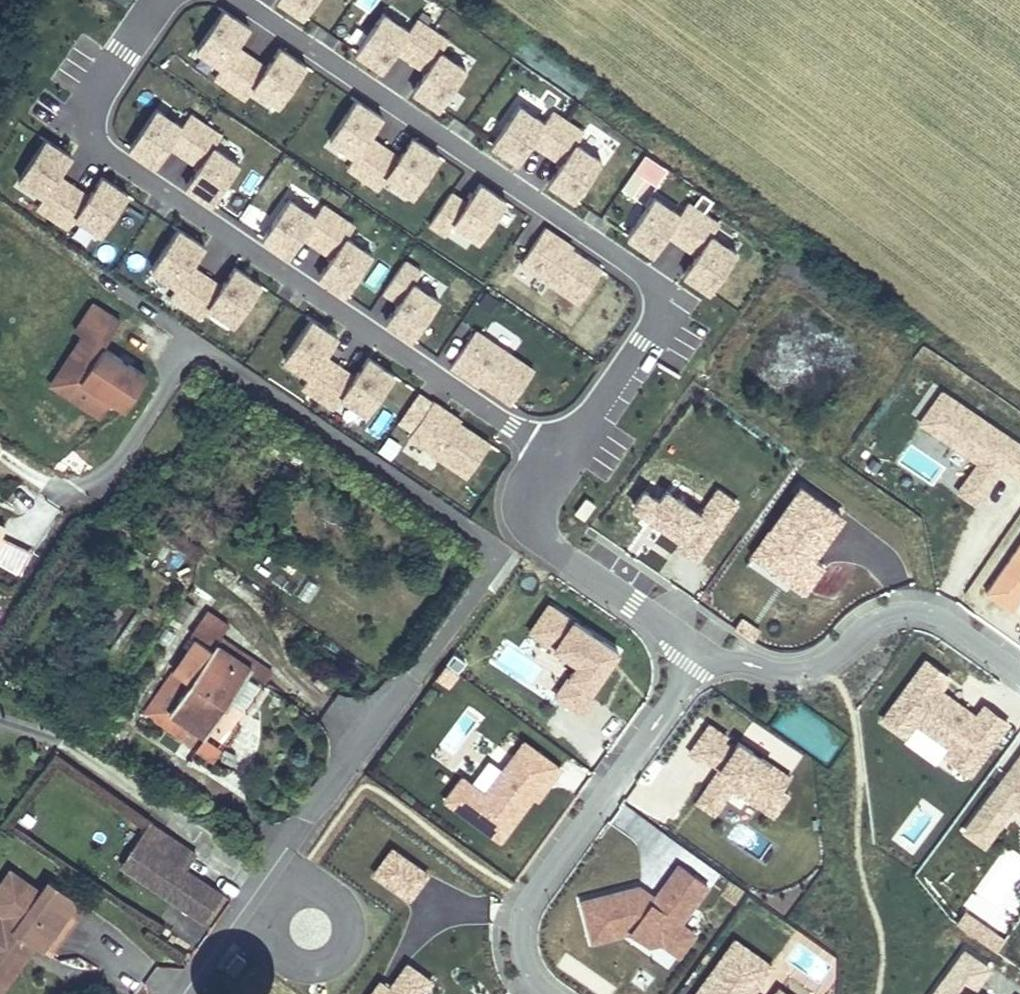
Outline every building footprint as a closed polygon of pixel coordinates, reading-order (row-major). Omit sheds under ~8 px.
[(306,19),(319,0),(276,0),(306,19)] [(409,26),(384,8),(353,50),(379,69),(390,52),(409,26)] [(249,32),(216,10),(188,51),(222,74),(238,50),(249,32)] [(447,37),(416,16),(409,26),(390,52),(421,74),(438,49),(447,37)] [(307,71),(274,49),(263,67),(247,91),(279,112),(307,71)] [(468,68),(438,49),(421,74),(408,90),(437,109),(468,68)] [(263,67),(238,50),(222,74),(214,86),(239,102),(247,91),(263,67)] [(383,117),(350,95),(322,137),(356,159),(371,136),(383,117)] [(544,118),(520,100),(488,142),(514,161),(526,144),(544,118)] [(184,121),(159,103),(128,146),(154,165),(165,148),(184,121)] [(582,129),(551,108),(544,118),(526,144),(557,166),(574,141),(582,129)] [(222,133),(191,111),(184,121),(165,148),(196,169),(213,144),(222,133)] [(441,156),(408,134),(397,152),(380,176),(413,198),(441,156)] [(72,157),(39,135),(11,177),(45,199),(61,176),(72,157)] [(397,152),(371,136),(356,159),(348,171),(373,188),(380,176),(397,152)] [(603,160),(574,141),(557,166),(543,182),(573,201),(603,160)] [(243,163),(213,144),(196,169),(183,186),(212,205),(243,163)] [(130,196),(97,174),(86,192),(70,217),(102,238),(130,196)] [(86,192),(61,176),(45,199),(37,211),(62,228),(70,217),(86,192)] [(505,200),(477,181),(465,199),(448,224),(476,243),(505,200)] [(465,199),(452,191),(427,225),(441,234),(448,224),(465,199)] [(315,212),(291,194),(259,237),(286,256),(297,239),(315,212)] [(679,212),(650,194),(623,235),(652,254),(663,236),(679,212)] [(717,222),(685,201),(679,212),(663,236),(693,257),(709,234),(717,222)] [(353,224),(322,202),(315,212),(297,239),(328,260),(345,236),(353,224)] [(506,202),(493,220),(510,233),(524,214),(506,202)] [(204,250),(171,228),(143,269),(177,292),(192,268),(204,250)] [(519,265),(578,303),(601,266),(542,229),(519,265)] [(738,251),(709,234),(693,257),(679,275),(708,294),(738,251)] [(374,254),(345,236),(328,260),(315,277),(344,296),(374,254)] [(419,270),(399,255),(375,288),(396,303),(413,280),(419,270)] [(262,289),(229,267),(218,285),(201,309),(234,331),(262,289)] [(218,285),(192,268),(177,292),(169,304),(194,321),(201,309),(218,285)] [(440,299),(413,280),(396,303),(383,321),(410,340),(440,299)] [(50,384),(70,397),(81,379),(111,399),(125,408),(146,376),(103,347),(121,321),(93,303),(75,330),(82,335),(50,384)] [(337,336),(304,314),(276,356),(310,378),(325,355),(337,336)] [(533,368),(473,329),(449,366),(510,405),(533,368)] [(395,375),(362,353),(351,371),(335,396),(367,417),(395,375)] [(351,371),(325,355),(310,378),(302,390),(327,407),(335,396),(351,371)] [(111,399),(81,379),(70,397),(100,417),(111,399)] [(940,386),(917,421),(977,461),(954,496),(974,509),(1002,468),(1019,480),(1019,440),(940,386)] [(491,444),(431,404),(408,440),(467,479),(491,444)] [(295,471),(285,464),(277,477),(287,484),(295,471)] [(738,503),(716,489),(701,511),(663,486),(656,497),(640,486),(628,505),(679,539),(673,549),(697,565),(738,503)] [(766,526),(742,566),(799,600),(822,562),(811,556),(837,512),(797,488),(772,529),(766,526)] [(0,564),(0,567),(21,577),(32,553),(10,542),(0,564)] [(986,591),(1013,605),(1019,598),(1019,544),(986,591)] [(551,697),(583,719),(596,699),(591,692),(617,653),(547,605),(528,633),(573,664),(551,697)] [(192,633),(198,637),(266,684),(274,672),(221,636),(229,624),(208,609),(192,633)] [(198,637),(144,715),(212,762),(266,684),(198,637)] [(951,677),(922,656),(878,719),(970,780),(1011,723),(980,703),(974,712),(944,688),(951,677)] [(800,774),(705,716),(681,756),(712,774),(696,801),(716,813),(730,790),(774,816),(800,774)] [(555,770),(519,743),(483,793),(455,773),(437,797),(501,844),(555,770)] [(985,850),(1014,810),(1019,815),(1019,749),(960,831),(985,850)] [(141,859),(132,872),(204,921),(222,894),(184,869),(177,864),(188,848),(149,822),(129,851),(141,859)] [(389,845),(370,875),(409,900),(429,871),(389,845)] [(188,848),(177,864),(184,869),(195,853),(188,848)] [(120,864),(132,872),(141,859),(129,851),(120,864)] [(656,893),(639,881),(575,898),(588,945),(622,941),(669,972),(710,916),(698,906),(713,888),(679,866),(656,893)] [(40,949),(76,898),(49,879),(40,891),(10,870),(0,884),(0,980),(7,970),(13,974),(27,955),(21,951),(28,940),(34,945),(40,949)] [(76,898),(40,949),(49,956),(86,905),(76,898)] [(962,928),(996,949),(1004,937),(970,916),(962,928)] [(769,965),(731,937),(691,993),(749,993),(769,965)] [(34,945),(28,940),(21,951),(27,955),(34,945)] [(987,968),(959,949),(928,993),(970,993),(987,968)] [(247,959),(237,951),(225,967),(235,975),(247,959)] [(403,960),(391,977),(382,971),(366,993),(426,993),(434,982),(403,960)] [(13,974),(7,970),(0,980),(0,993),(13,974)]
